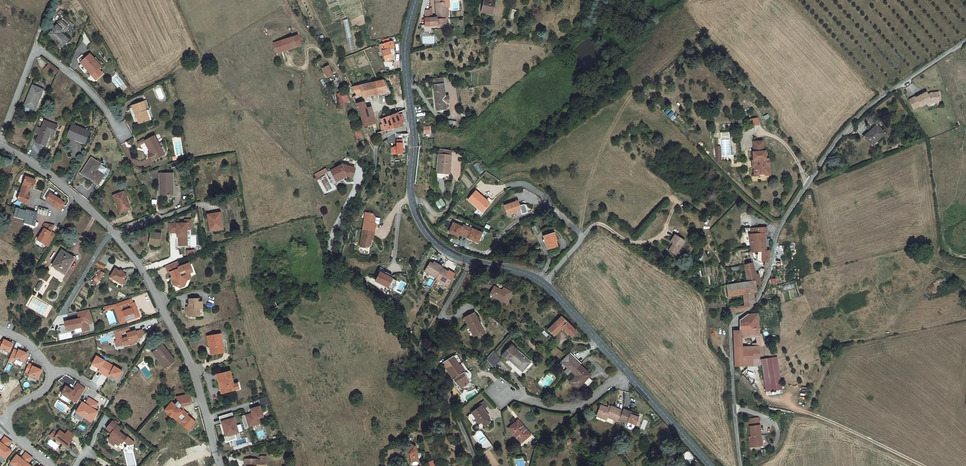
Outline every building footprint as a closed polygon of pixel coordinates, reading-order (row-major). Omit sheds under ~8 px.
[(481,13),(494,15),(497,0),(484,0),(481,13)] [(442,11),(434,11),(436,32),(429,32),(428,30),(430,30),(429,26),(429,24),(425,24),(425,30),(424,30),(425,40),(429,39),(436,39),(445,38),(444,33),(447,33),(447,22),(445,22),(445,16),(442,17),(442,13),(442,11)] [(490,19),(490,15),(480,13),(478,26),(487,27),(488,18),(490,19)] [(52,31),(62,19),(59,17),(52,25),(49,28),(52,31)] [(62,19),(52,31),(47,37),(61,49),(69,40),(61,33),(63,30),(66,31),(70,26),(62,19)] [(298,36),(274,43),(277,53),(301,45),(298,36)] [(393,42),(380,45),(384,62),(393,59),(391,50),(395,49),(393,42)] [(81,62),(93,75),(101,69),(94,61),(95,59),(91,54),(81,62)] [(102,68),(95,59),(94,61),(101,69),(102,68)] [(395,68),(393,61),(384,63),(386,71),(395,68)] [(43,69),(51,76),(56,70),(48,63),(43,69)] [(329,67),(322,70),(327,78),(333,75),(329,67)] [(42,86),(48,90),(50,86),(54,89),(55,87),(46,80),(42,86)] [(384,80),(376,82),(354,88),(357,96),(361,95),(363,100),(388,92),(384,80)] [(32,85),(24,104),(34,109),(36,106),(43,90),(32,85)] [(346,90),(336,94),(340,105),(350,102),(346,90)] [(437,97),(437,91),(429,92),(432,123),(442,122),(441,116),(445,115),(445,109),(440,109),(440,97),(437,97)] [(917,96),(910,100),(915,109),(933,99),(935,102),(938,102),(938,93),(933,93),(928,95),(927,92),(917,98),(917,96)] [(150,120),(144,101),(133,105),(136,114),(137,113),(140,123),(150,120)] [(359,104),(367,128),(373,125),(376,124),(371,108),(368,108),(367,103),(365,102),(359,104)] [(386,133),(405,124),(400,112),(381,120),(386,133)] [(57,126),(46,121),(43,128),(37,125),(34,133),(40,135),(37,143),(45,146),(50,134),(51,131),(55,132),(57,126)] [(72,125),(68,136),(85,142),(89,132),(72,125)] [(866,137),(873,145),(878,140),(885,133),(878,126),(866,137)] [(161,149),(155,137),(146,141),(147,142),(151,153),(150,153),(153,161),(162,157),(159,150),(161,149)] [(763,143),(754,143),(754,154),(753,154),(753,158),(753,162),(757,162),(757,169),(754,169),(754,177),(766,177),(766,169),(769,169),(769,161),(766,161),(766,157),(765,157),(765,153),(764,153),(763,143)] [(100,165),(92,159),(82,173),(97,185),(104,176),(102,174),(104,170),(99,167),(100,165)] [(435,160),(433,184),(445,185),(447,162),(435,160)] [(343,166),(332,171),(336,178),(341,176),(342,177),(346,176),(348,176),(352,177),(354,170),(343,166)] [(174,197),(174,173),(159,174),(159,197),(174,197)] [(37,180),(27,176),(18,200),(28,203),(31,196),(28,195),(31,187),(34,188),(37,180)] [(62,199),(51,192),(47,199),(56,204),(58,206),(57,207),(61,209),(65,202),(62,200),(62,199)] [(124,193),(113,196),(120,214),(130,210),(124,193)] [(463,211),(477,224),(485,216),(481,212),(470,203),(463,211)] [(49,209),(39,207),(38,212),(37,213),(47,216),(49,209)] [(25,222),(33,225),(34,225),(35,225),(35,224),(36,223),(37,213),(38,212),(27,209),(26,211),(25,210),(17,208),(15,215),(26,219),(25,222)] [(513,212),(499,217),(502,226),(516,222),(513,212)] [(222,229),(220,213),(208,215),(210,231),(222,229)] [(365,218),(361,241),(363,241),(362,247),(367,248),(371,245),(372,240),(373,240),(376,223),(374,223),(375,217),(373,214),(368,213),(367,218),(365,218)] [(48,223),(44,228),(51,232),(52,231),(54,228),(53,224),(48,223)] [(465,227),(455,223),(451,233),(461,237),(462,235),(466,237),(470,228),(466,225),(465,227)] [(51,232),(44,228),(38,239),(49,246),(56,235),(51,232)] [(484,234),(470,228),(466,237),(471,239),(480,243),(484,234)] [(753,253),(762,253),(768,253),(770,247),(771,245),(772,239),(769,239),(768,229),(756,229),(756,233),(753,233),(753,235),(751,236),(753,253)] [(181,235),(165,235),(165,244),(173,244),(175,244),(175,248),(175,253),(183,253),(183,241),(188,241),(188,231),(181,231),(181,235)] [(158,245),(159,234),(151,233),(151,244),(158,245)] [(548,243),(538,247),(542,260),(552,257),(548,243)] [(672,265),(680,253),(669,246),(665,252),(668,254),(664,261),(672,265)] [(74,258),(62,250),(53,266),(65,273),(74,258)] [(742,253),(744,268),(746,284),(757,283),(759,283),(758,277),(758,275),(754,276),(751,253),(742,253)] [(105,265),(97,260),(94,263),(102,268),(105,265)] [(433,263),(431,262),(426,270),(437,277),(436,278),(448,285),(453,276),(450,275),(448,273),(449,271),(443,267),(443,266),(437,263),(436,265),(433,263)] [(125,275),(114,269),(109,277),(120,283),(125,275)] [(91,283),(96,286),(104,273),(100,270),(91,283)] [(174,294),(175,299),(181,297),(184,291),(182,286),(187,285),(186,280),(187,279),(186,274),(176,277),(174,278),(171,273),(163,276),(165,283),(167,283),(169,290),(167,290),(169,296),(174,294)] [(380,273),(376,282),(392,289),(396,281),(380,273)] [(757,283),(746,284),(735,285),(736,292),(744,291),(745,303),(745,307),(753,300),(752,293),(758,292),(757,283)] [(507,303),(512,292),(504,288),(502,291),(495,287),(491,295),(507,303)] [(203,309),(202,301),(198,301),(198,298),(188,299),(189,307),(187,307),(187,313),(191,313),(191,316),(201,315),(200,309),(203,309)] [(134,300),(116,305),(117,308),(119,315),(122,314),(123,319),(127,318),(128,322),(141,318),(139,313),(138,313),(137,311),(139,310),(137,304),(135,305),(134,300)] [(67,330),(82,328),(83,332),(90,331),(89,325),(95,324),(91,310),(79,312),(80,319),(65,322),(67,330)] [(475,337),(484,332),(474,314),(465,319),(475,337)] [(762,316),(752,316),(753,323),(743,323),(743,332),(743,339),(761,340),(761,346),(761,348),(768,348),(765,330),(761,329),(762,316)] [(549,330),(555,336),(563,329),(570,336),(576,331),(563,317),(549,330)] [(126,333),(124,330),(115,333),(118,343),(119,342),(121,348),(125,347),(125,348),(131,346),(131,347),(136,345),(135,343),(138,342),(140,342),(139,340),(143,339),(142,337),(145,337),(143,331),(142,332),(142,331),(136,333),(135,334),(132,335),(130,335),(131,336),(129,337),(129,339),(123,340),(122,335),(126,333)] [(9,352),(12,343),(8,341),(4,339),(2,343),(0,348),(9,352)] [(154,351),(165,367),(175,360),(164,343),(154,351)] [(216,343),(202,346),(206,366),(217,364),(216,359),(219,359),(216,343)] [(534,363),(512,345),(504,354),(520,369),(522,367),(527,372),(534,363)] [(564,354),(555,346),(549,352),(557,360),(564,354)] [(754,367),(754,348),(743,348),(743,367),(754,367)] [(24,362),(28,353),(23,351),(19,350),(19,351),(14,349),(9,359),(14,361),(16,358),(24,362)] [(495,368),(502,361),(493,352),(488,360),(495,368)] [(575,372),(577,371),(575,368),(579,364),(580,363),(571,353),(563,360),(570,367),(566,370),(569,373),(573,370),(575,372)] [(123,371),(98,356),(93,364),(100,368),(98,372),(108,378),(110,374),(118,379),(123,371)] [(464,371),(454,357),(442,364),(457,386),(458,385),(460,388),(468,382),(467,380),(468,380),(468,378),(469,377),(468,375),(467,373),(466,371),(464,371)] [(773,360),(763,361),(766,394),(776,393),(773,360)] [(38,379),(42,370),(37,368),(33,366),(34,365),(29,363),(25,372),(30,373),(29,375),(38,379)] [(577,371),(578,372),(580,370),(589,378),(591,376),(581,366),(577,371)] [(575,378),(586,389),(593,383),(589,378),(580,370),(578,372),(577,371),(575,372),(578,375),(575,378)] [(581,387),(585,390),(586,389),(575,378),(571,382),(578,389),(581,387)] [(220,395),(222,403),(232,401),(237,400),(235,392),(230,394),(227,381),(214,385),(217,395),(220,395)] [(62,394),(76,403),(86,388),(78,384),(74,391),(67,386),(62,394)] [(86,404),(83,402),(77,413),(92,422),(99,412),(96,410),(99,404),(90,398),(86,404)] [(182,423),(189,428),(195,420),(188,414),(188,413),(183,409),(182,410),(172,401),(165,409),(169,412),(168,413),(172,416),(172,415),(176,418),(180,421),(182,423)] [(483,410),(480,407),(472,415),(477,421),(476,423),(480,427),(483,424),(486,428),(491,423),(490,422),(489,422),(491,420),(489,418),(483,412),(484,411),(483,410)] [(636,423),(639,413),(632,411),(632,413),(630,412),(630,411),(623,409),(622,411),(613,408),(610,408),(609,410),(601,408),(598,419),(608,422),(609,420),(619,423),(620,420),(627,422),(627,421),(628,421),(635,423),(636,423)] [(248,422),(241,424),(242,430),(244,435),(256,432),(255,427),(259,425),(256,414),(246,417),(248,422)] [(751,439),(753,448),(758,447),(757,445),(762,444),(758,418),(749,420),(751,439)] [(510,427),(521,441),(524,444),(533,437),(519,420),(510,427)] [(228,421),(215,425),(217,432),(219,432),(220,437),(219,438),(222,446),(221,446),(222,450),(232,447),(230,442),(234,441),(228,421)] [(112,435),(109,438),(110,442),(114,446),(116,444),(119,446),(122,443),(124,443),(125,441),(127,438),(119,432),(122,429),(113,422),(107,429),(112,433),(112,434),(112,435)] [(68,430),(65,435),(60,431),(57,433),(54,431),(50,436),(54,439),(54,438),(66,447),(70,442),(69,441),(74,435),(68,430)] [(5,437),(0,442),(0,455),(5,459),(12,451),(7,448),(11,442),(10,441),(6,438),(5,437)] [(125,441),(130,445),(133,445),(135,443),(128,437),(127,438),(125,441)] [(410,443),(405,447),(404,448),(410,455),(411,465),(413,465),(418,465),(419,464),(418,447),(412,441),(410,443)] [(697,458),(688,448),(680,455),(689,465),(697,458)] [(26,454),(22,460),(17,456),(11,464),(14,465),(30,465),(29,465),(33,459),(31,458),(28,455),(26,454)]
